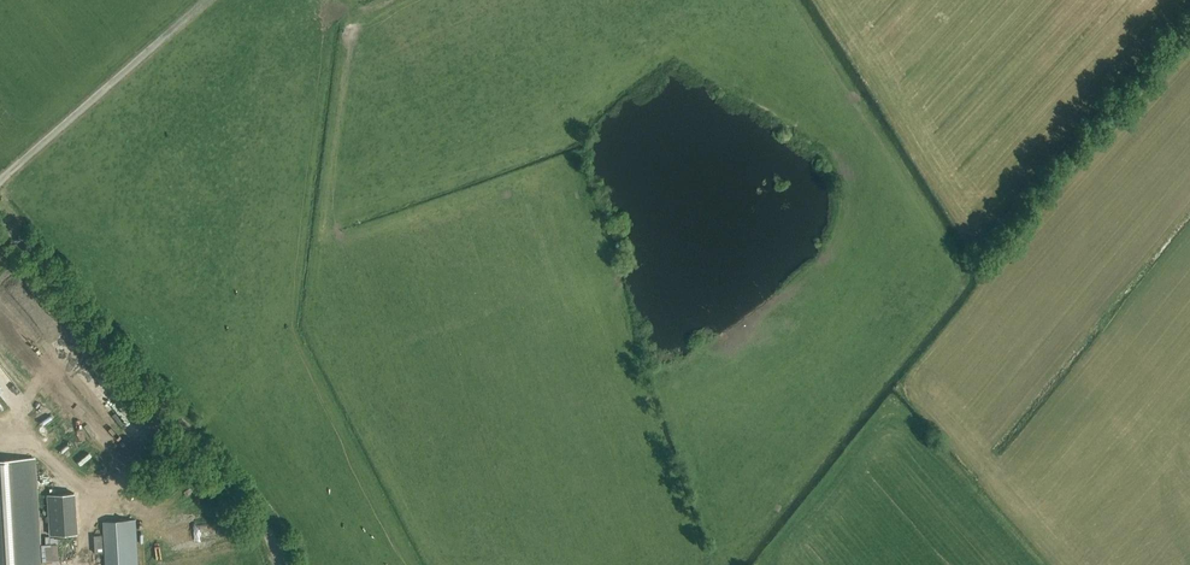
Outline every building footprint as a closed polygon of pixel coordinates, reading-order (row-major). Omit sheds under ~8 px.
[(38,429),(55,417),(51,411),(34,423),(38,429)] [(34,458),(0,460),(0,564),(41,564),(34,458)] [(46,489),(48,534),(75,533),(73,488),(46,489)] [(129,520),(102,522),(105,564),(132,564),(129,520)]
